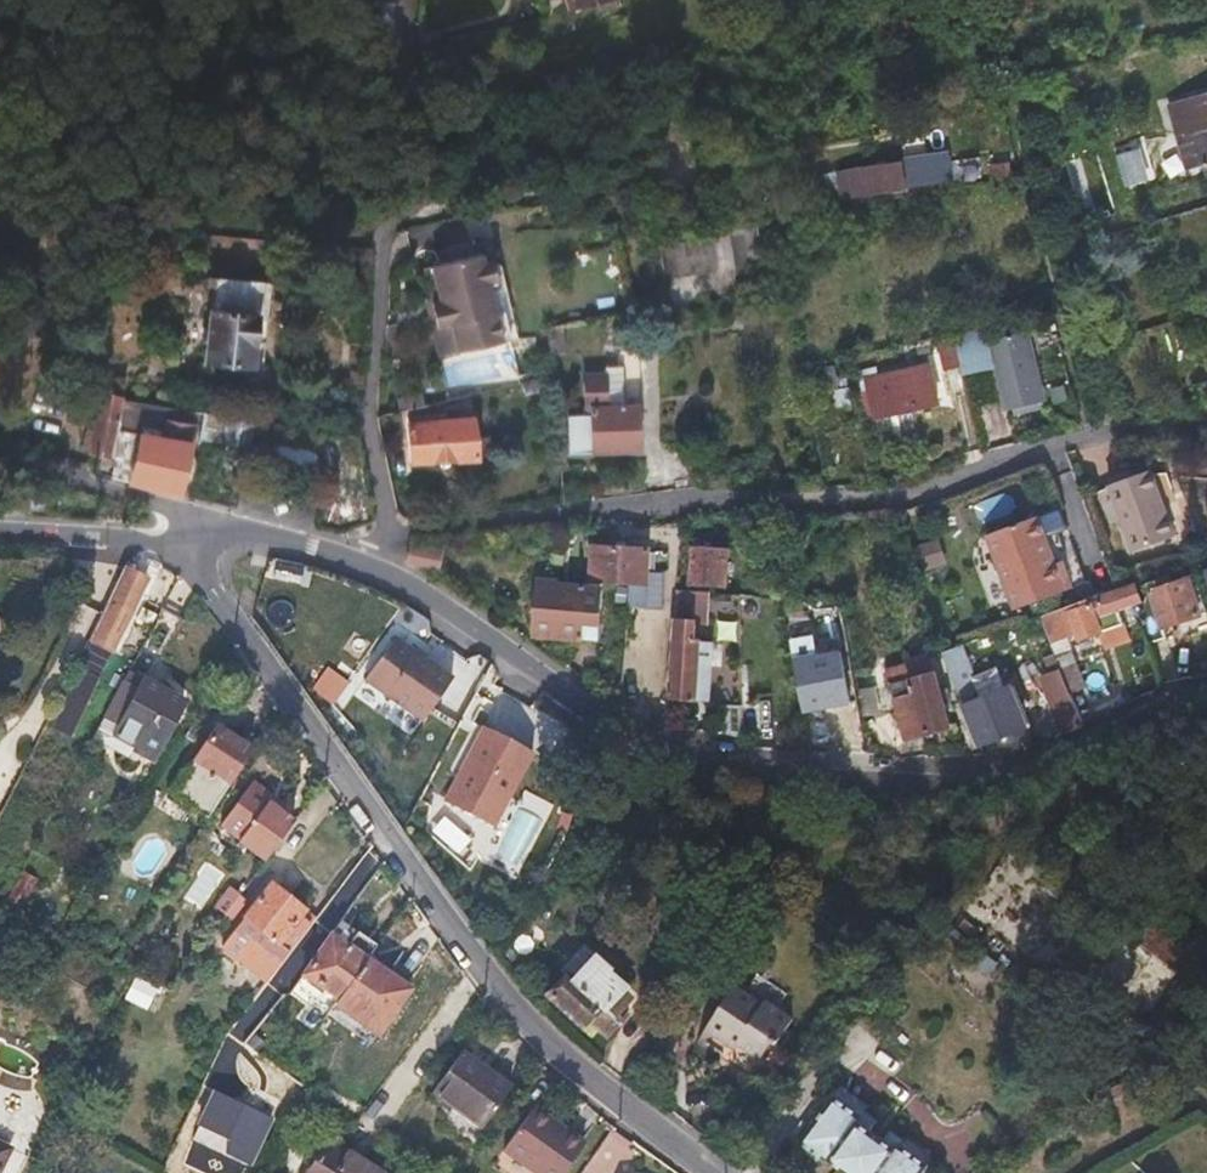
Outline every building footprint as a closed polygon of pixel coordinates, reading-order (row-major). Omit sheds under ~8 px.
[(1182,149),(1202,160),(1206,159),(1206,97),(1170,106),(1182,149)] [(1186,165),(1202,160),(1182,149),(1186,165)] [(922,161),(902,164),(905,187),(925,184),(922,161)] [(844,197),(905,187),(902,164),(841,173),(844,197)] [(656,246),(662,279),(712,271),(707,238),(656,246)] [(438,302),(444,327),(450,325),(456,353),(508,341),(501,312),(492,314),(487,292),(493,281),(489,262),(479,256),(429,267),(438,302)] [(218,277),(213,362),(257,366),(259,343),(271,344),(275,281),(218,277)] [(435,329),(444,327),(438,302),(429,304),(435,329)] [(984,327),(955,333),(965,372),(988,366),(990,361),(990,360),(987,352),(986,347),(984,327)] [(994,341),(1009,405),(1015,403),(1017,411),(1040,405),(1038,397),(1043,396),(1027,333),(994,341)] [(871,377),(878,415),(941,404),(933,366),(871,377)] [(988,367),(965,373),(973,404),(996,397),(988,367)] [(100,444),(120,449),(125,420),(134,375),(105,369),(102,382),(112,384),(100,444)] [(606,405),(605,372),(582,373),(584,410),(591,409),(591,418),(568,419),(570,456),(639,454),(636,403),(624,404),(606,405)] [(605,372),(606,405),(624,404),(623,372),(605,372)] [(411,415),(412,461),(476,461),(476,419),(447,419),(447,414),(411,415)] [(125,420),(120,449),(116,474),(182,491),(199,424),(171,416),(167,431),(125,420)] [(1116,486),(1137,552),(1180,537),(1160,472),(1116,486)] [(990,532),(1017,606),(1076,586),(1067,560),(1059,562),(1042,513),(990,532)] [(917,544),(924,570),(949,564),(942,538),(917,544)] [(594,541),(591,578),(606,579),(649,584),(652,547),(594,541)] [(695,547),(692,583),(726,586),(730,550),(695,547)] [(405,550),(405,563),(436,563),(435,550),(405,550)] [(606,579),(591,578),(542,573),(537,633),(585,640),(588,619),(603,620),(606,579)] [(134,592),(115,582),(78,650),(97,660),(134,592)] [(1197,583),(1155,593),(1159,611),(1141,615),(1148,644),(1165,640),(1163,631),(1206,620),(1197,583)] [(1103,593),(1042,613),(1052,640),(1078,632),(1079,635),(1124,621),(1119,607),(1140,600),(1135,584),(1104,594),(1103,593)] [(710,594),(677,592),(668,700),(710,703),(715,645),(694,643),(694,625),(707,625),(710,594)] [(800,598),(784,596),(798,689),(844,680),(839,654),(828,655),(825,636),(813,638),(808,612),(802,613),(800,598)] [(371,673),(400,695),(406,688),(435,710),(459,678),(400,634),(371,673)] [(1002,687),(982,694),(976,678),(964,644),(945,652),(973,740),(987,735),(988,737),(1024,725),(1010,685),(1002,687)] [(1031,676),(1055,669),(1050,654),(1026,661),(1031,676)] [(881,672),(901,734),(946,719),(926,659),(881,672)] [(1066,679),(1073,698),(1090,691),(1079,661),(1062,667),(1066,679)] [(976,678),(982,694),(1002,687),(996,671),(976,678)] [(109,738),(120,744),(126,732),(136,738),(129,750),(143,758),(177,702),(126,672),(99,719),(115,728),(109,738)] [(1045,688),(1060,733),(1082,723),(1073,698),(1066,679),(1045,688)] [(430,717),(435,710),(406,688),(400,695),(430,717)] [(554,753),(568,721),(514,698),(501,730),(554,753)] [(743,705),(742,736),(775,737),(777,706),(743,705)] [(716,735),(738,739),(740,707),(717,707),(716,735)] [(166,794),(200,817),(244,750),(210,726),(166,794)] [(482,727),(445,800),(494,826),(532,752),(482,727)] [(120,744),(129,750),(136,738),(126,732),(120,744)] [(271,810),(270,812),(261,805),(267,797),(248,784),(245,785),(242,786),(216,822),(235,837),(232,841),(258,860),(287,820),(271,810)] [(276,804),(267,797),(261,805),(270,812),(271,810),(276,804)] [(201,863),(178,898),(193,908),(216,873),(201,863)] [(291,916),(297,908),(264,882),(217,944),(259,977),(301,925),(291,916)] [(220,887),(206,909),(222,919),(236,897),(220,887)] [(291,916),(301,925),(308,916),(297,908),(291,916)] [(340,942),(350,929),(334,917),(324,931),(340,942)] [(296,970),(331,996),(358,958),(369,942),(350,929),(340,942),(324,931),(306,956),(296,970)] [(563,977),(547,996),(580,1027),(591,1014),(608,1031),(616,1023),(611,1017),(627,1001),(619,993),(621,990),(604,974),(615,961),(585,933),(555,969),(563,977)] [(331,996),(296,970),(306,956),(300,952),(283,977),(324,1006),(328,1001),(331,996)] [(398,987),(358,958),(331,996),(328,1001),(368,1030),(398,987)] [(129,978),(119,1000),(142,1011),(153,989),(129,978)] [(732,994),(704,1036),(726,1051),(732,1043),(760,1061),(773,1042),(776,1044),(789,1025),(762,1006),(758,1012),(732,994)] [(458,1049),(429,1089),(478,1125),(506,1085),(458,1049)] [(212,1089),(180,1157),(214,1172),(248,1172),(274,1118),(212,1089)] [(14,1101),(0,1094),(0,1129),(14,1101)] [(822,1156),(845,1172),(916,1172),(923,1164),(894,1143),(891,1147),(852,1118),(854,1114),(827,1094),(793,1139),(820,1159),(822,1156)] [(557,1137),(561,1131),(528,1108),(524,1114),(557,1137)] [(524,1114),(499,1151),(529,1172),(559,1172),(579,1143),(561,1131),(557,1137),(524,1114)] [(8,1172),(18,1151),(0,1142),(0,1172),(11,1172),(8,1172)] [(371,1166),(335,1144),(317,1172),(382,1172),(371,1166)] [(18,1151),(8,1172),(11,1172),(29,1172),(36,1159),(18,1151)]
